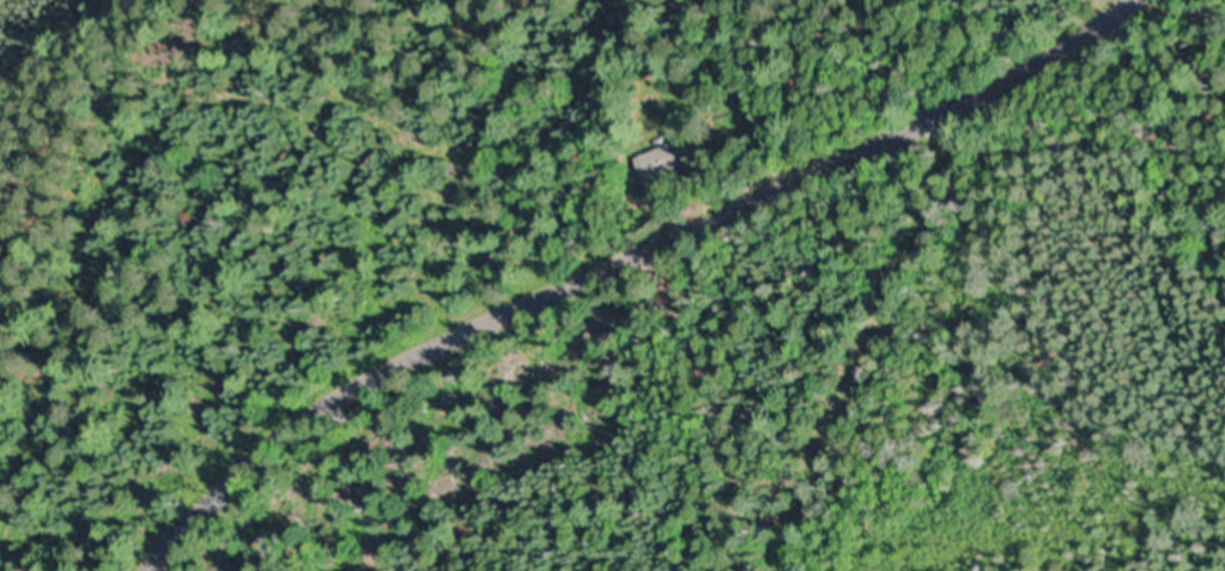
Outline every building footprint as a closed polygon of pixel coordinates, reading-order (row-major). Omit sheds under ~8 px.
[(643,182),(695,165),(687,140),(635,157),(643,182)]
